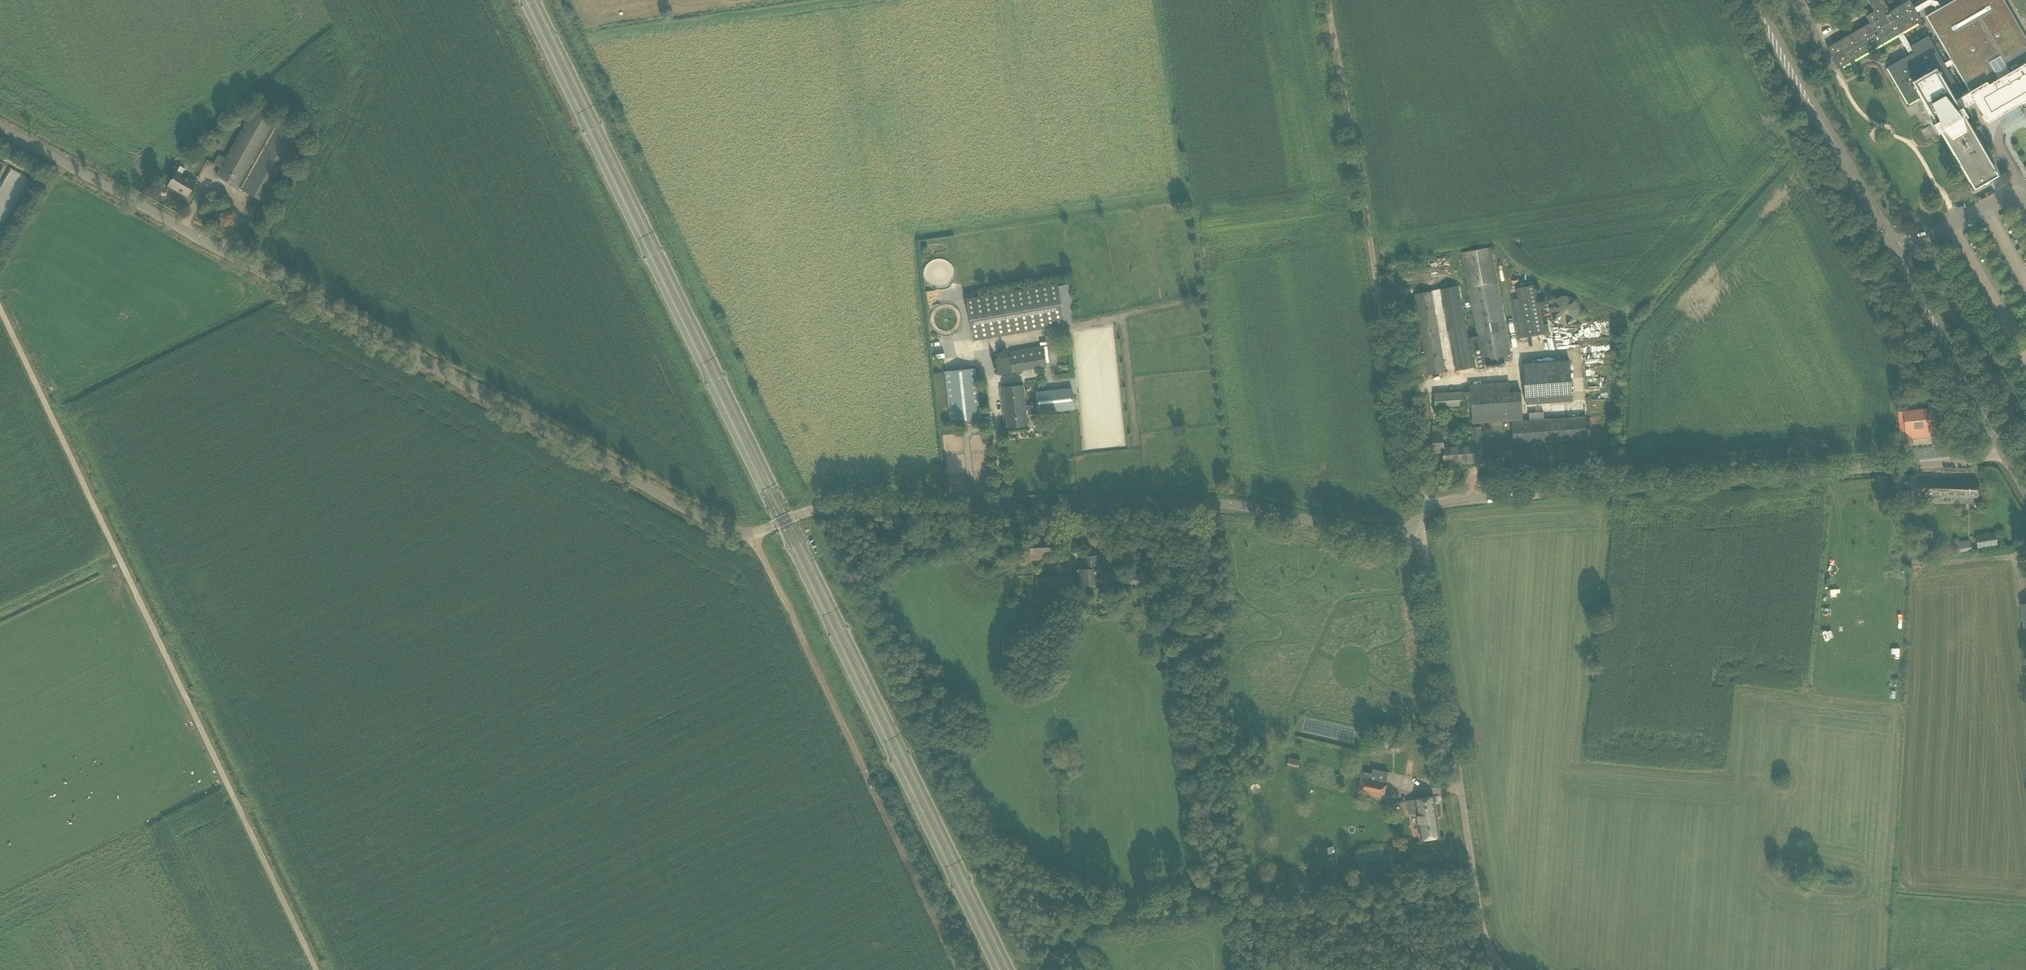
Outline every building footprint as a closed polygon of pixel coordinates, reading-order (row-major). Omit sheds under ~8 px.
[(1827,47),(1839,68),(1898,34),(1902,32),(1922,21),(1917,12),(1915,9),(1914,8),(1910,0),(1909,0),(1898,6),(1890,11),(1883,0),(1868,0),(1874,11),(1866,16),(1870,23),(1827,47)] [(1898,34),(1903,44),(1905,47),(1909,55),(1887,67),(1908,104),(1922,96),(1937,121),(1933,123),(1938,133),(1939,132),(1941,131),(1974,188),(1998,175),(1970,127),(1965,118),(1968,116),(1963,108),(1975,101),(1987,123),(1994,119),(1996,118),(1993,114),(2016,101),(2018,105),(2025,100),(2025,38),(2004,0),(1953,0),(1941,7),(1938,2),(1932,0),(1928,0),(1914,8),(1915,9),(1917,12),(1930,4),(1934,6),(1937,10),(1926,16),(1951,59),(1944,63),(1928,36),(1910,46),(1902,32),(1898,34)] [(220,167),(216,175),(264,202),(269,193),(301,135),(253,108),(220,167)] [(1932,136),(1926,127),(1921,130),(1927,139),(1932,136)] [(28,177),(4,166),(5,163),(0,161),(0,212),(2,213),(0,217),(7,220),(28,177)] [(185,169),(180,166),(177,171),(176,171),(168,186),(187,196),(195,182),(182,174),(185,169)] [(1483,365),(1511,360),(1490,247),(1461,252),(1476,336),(1469,337),(1471,349),(1480,347),(1483,365)] [(975,297),(967,298),(974,340),(1065,324),(1058,282),(975,297)] [(1545,333),(1536,284),(1516,288),(1517,298),(1512,299),(1519,338),(1545,333)] [(1441,288),(1452,353),(1447,354),(1450,372),(1473,367),(1458,285),(1441,288)] [(1445,372),(1437,328),(1443,327),(1441,321),(1436,322),(1431,291),(1414,294),(1428,375),(1445,372)] [(1579,318),(1570,293),(1547,301),(1556,326),(1579,318)] [(999,374),(1047,366),(1044,345),(1010,351),(1011,357),(996,359),(999,374)] [(1526,404),(1572,401),(1569,359),(1523,363),(1526,404)] [(951,423),(981,419),(976,368),(945,372),(951,423)] [(1434,394),(1435,408),(1471,405),(1472,423),(1512,421),(1513,444),(1586,439),(1586,429),(1592,429),(1591,420),(1585,421),(1585,417),(1523,421),(1521,391),(1510,392),(1509,382),(1469,384),(1470,391),(1434,394)] [(1007,427),(1028,425),(1027,414),(1026,405),(1024,385),(1004,386),(1007,427)] [(1038,404),(1026,405),(1027,414),(1074,409),(1073,399),(1072,388),(1036,392),(1038,404)] [(1910,389),(1903,393),(1910,405),(1917,401),(1910,389)] [(1906,439),(1932,436),(1929,409),(1898,412),(1900,432),(1906,431),(1906,439)] [(1434,452),(1443,451),(1443,447),(1442,425),(1432,426),(1434,452)] [(1457,446),(1443,447),(1443,451),(1444,464),(1475,462),(1475,457),(1483,456),(1482,441),(1481,441),(1481,427),(1473,427),(1473,441),(1465,442),(1465,443),(1457,444),(1457,446)] [(1943,501),(1943,498),(1978,497),(1978,482),(1925,479),(1925,484),(1918,483),(1918,491),(1925,491),(1924,497),(1927,497),(1927,501),(1943,501)] [(1911,489),(1896,489),(1897,503),(1911,503),(1911,489)] [(1976,535),(1978,548),(1997,545),(1995,532),(1976,535)] [(1029,541),(1031,555),(1031,560),(1043,560),(1042,554),(1057,553),(1056,539),(1029,541)] [(1970,540),(1956,542),(1958,552),(1972,549),(1970,540)] [(1085,569),(1077,569),(1078,584),(1114,581),(1114,573),(1100,574),(1099,567),(1098,567),(1097,555),(1084,556),(1085,569)] [(1129,569),(1130,583),(1143,582),(1142,568),(1129,569)] [(1300,760),(1288,758),(1287,765),(1298,767),(1300,760)] [(1361,775),(1358,791),(1383,797),(1388,772),(1378,770),(1372,769),(1372,772),(1363,770),(1362,776),(1361,775)] [(1434,796),(1417,799),(1419,812),(1420,819),(1423,839),(1430,838),(1440,837),(1437,816),(1434,796)]
